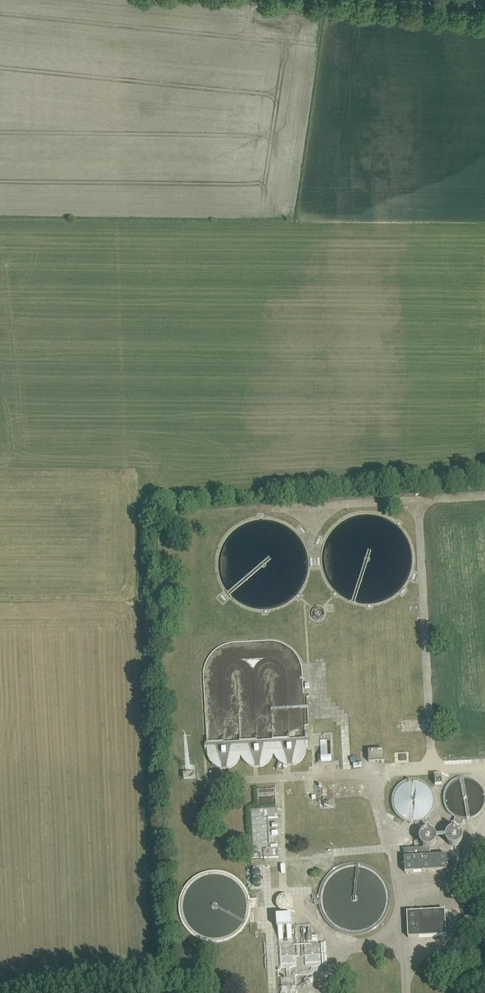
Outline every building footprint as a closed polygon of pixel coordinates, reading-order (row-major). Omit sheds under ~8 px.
[(384,750),(368,751),(369,762),(385,761),(384,750)] [(436,839),(436,835),(434,832),(431,831),(430,830),(427,830),(424,831),(422,832),(421,834),(420,835),(419,839),(420,842),(421,843),(422,845),(424,846),(427,847),(430,847),(431,847),(434,845),(436,842),(436,839)] [(462,838),(462,835),(460,832),(458,831),(455,830),(452,830),(449,831),(448,832),(446,835),(446,836),(446,838),(446,841),(448,844),(450,845),(453,846),(456,846),(459,844),(460,843),(461,841),(462,838)] [(404,849),(405,873),(448,870),(447,855),(430,856),(429,848),(404,849)] [(294,907),(294,906),(293,903),(291,900),(288,898),(287,898),(284,898),(281,899),(279,900),(278,902),(277,903),(276,907),(277,909),(278,911),(279,912),(281,914),(284,915),(287,915),(288,914),(291,913),(293,910),(294,907)] [(407,912),(408,938),(446,936),(444,910),(407,912)] [(276,916),(277,927),(291,926),(290,915),(276,916)]
